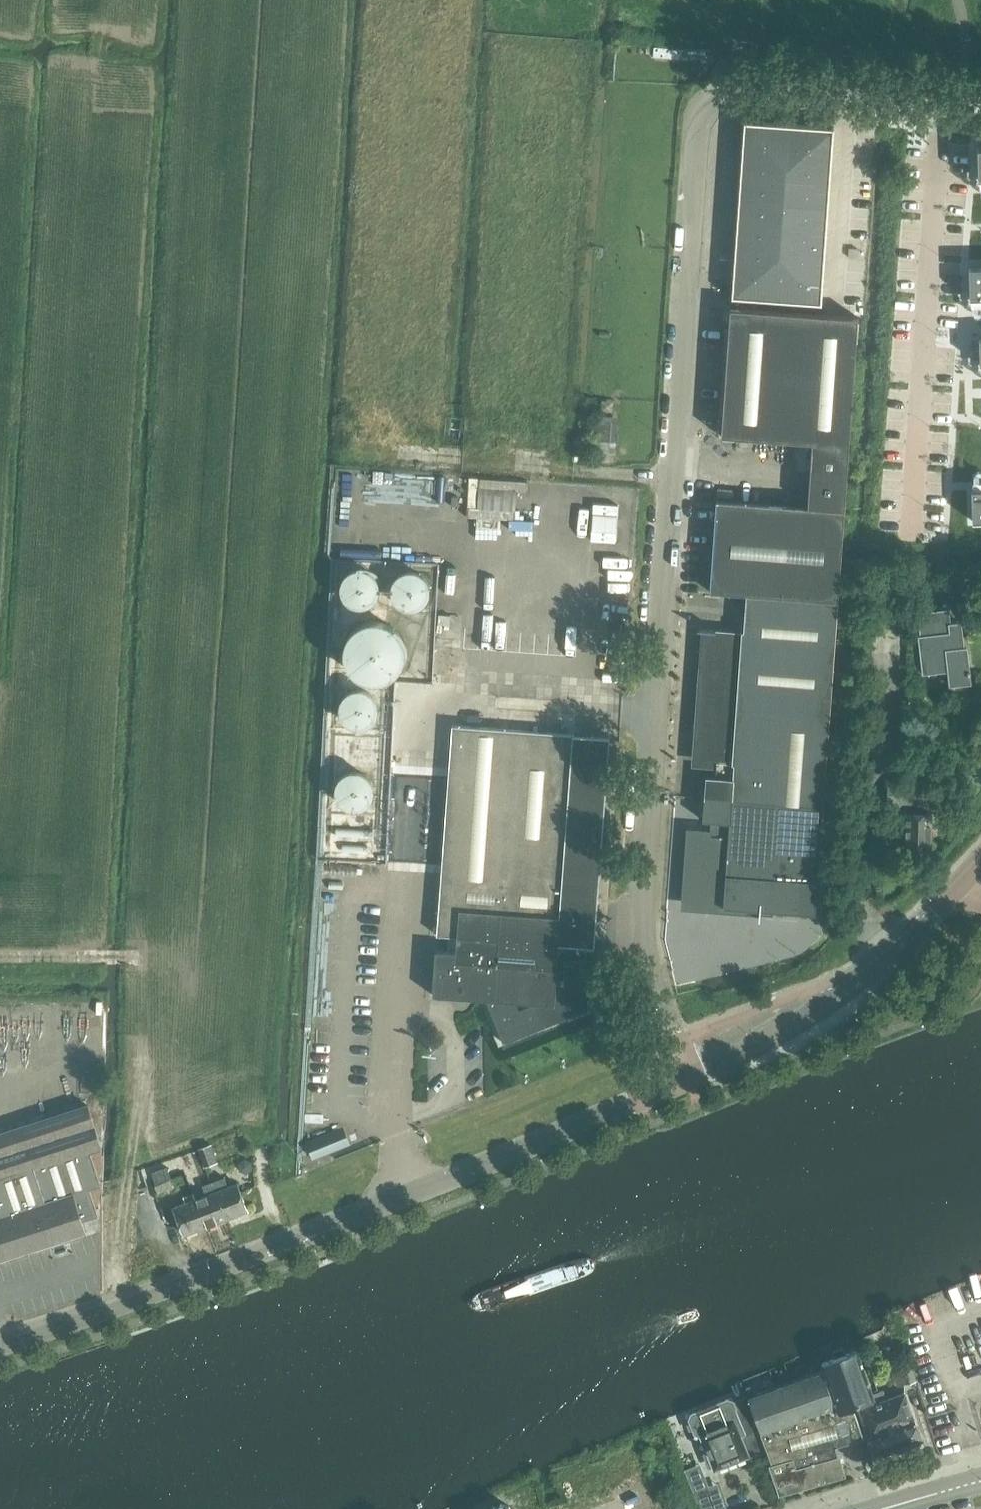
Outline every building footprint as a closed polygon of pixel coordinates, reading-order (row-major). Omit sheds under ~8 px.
[(789,123),(744,120),(742,143),(788,146),(789,123)] [(834,126),(789,123),(788,146),(833,150),(834,126)] [(788,146),(742,143),(741,165),(786,168),(788,146)] [(833,150),(788,146),(786,168),(831,171),(833,150)] [(786,168),(741,165),(739,187),(785,190),(786,168)] [(831,171),(786,168),(785,190),(830,193),(831,171)] [(785,190),(739,187),(738,209),(783,212),(785,190)] [(830,193),(785,190),(783,212),(828,215),(830,193)] [(783,212),(738,209),(736,230),(782,233),(783,212)] [(828,215),(783,212),(782,233),(827,237),(828,215)] [(782,233),(736,230),(735,252),(780,255),(782,233)] [(827,237),(782,233),(780,255),(825,258),(827,237)] [(780,255),(735,252),(733,274),(779,277),(780,255)] [(825,258),(780,255),(779,277),(824,280),(825,258)] [(970,267),(971,297),(980,296),(980,266),(970,267)] [(779,277),(733,274),(732,297),(777,300),(779,277)] [(824,280),(779,277),(777,300),(822,303),(824,280)] [(722,435),(813,442),(850,444),(859,316),(731,307),(722,435)] [(711,591),(747,593),(839,599),(850,444),(813,442),(808,506),(717,499),(711,591)] [(972,488),(973,520),(980,520),(980,488),(973,488),(972,488)] [(592,539),(616,541),(619,504),(594,503),(592,539)] [(378,589),(378,588),(378,584),(376,580),(372,573),(368,571),(365,570),(361,569),(357,569),(350,571),(347,573),(344,575),(340,582),(339,589),(341,596),(344,602),(350,606),(353,607),(358,608),(366,607),(373,602),(375,599),(377,596),(378,589)] [(429,592),(429,591),(427,583),(424,578),(418,573),(411,571),(407,571),(403,572),(399,574),(396,576),(391,582),(390,586),(389,590),(391,598),(394,604),(397,606),(401,609),(408,610),(412,610),(416,609),(422,605),(426,600),(428,597),(429,592)] [(691,852),(688,854),(694,869),(690,871),(687,903),(706,904),(708,908),(723,902),(725,906),(816,912),(820,862),(839,599),(747,593),(745,629),(704,626),(704,627),(708,627),(706,645),(703,647),(709,662),(705,664),(701,723),(697,724),(703,740),(700,741),(698,760),(717,761),(716,776),(707,775),(710,784),(709,797),(708,811),(703,819),(712,820),(711,835),(693,833),(691,852)] [(949,609),(919,612),(922,635),(920,636),(924,672),(949,669),(951,684),(971,682),(967,646),(964,647),(962,622),(951,623),(949,609)] [(403,651),(402,645),(401,640),(398,634),(395,630),(389,625),(384,622),(379,620),(373,619),(369,619),(363,620),(357,623),(351,626),(347,631),(343,636),(341,641),(340,649),(340,656),(341,662),(344,667),(348,673),(353,677),(359,680),(366,682),(370,682),(376,682),(383,680),(389,677),(393,673),(398,668),(400,663),(402,658),(403,651)] [(380,711),(380,710),(379,705),(378,701),(376,697),(372,693),(368,690),(365,689),(356,687),(351,688),(347,690),(343,692),(340,695),(336,702),(334,706),(334,711),(334,715),(336,720),(338,723),(341,727),(345,730),(349,732),(357,733),(365,732),(372,727),(377,721),(379,716),(380,711)] [(438,934),(458,935),(457,951),(437,950),(434,994),(436,994),(436,990),(459,992),(459,995),(468,996),(469,992),(485,994),(504,1042),(590,1008),(594,963),(576,962),(577,944),(595,945),(610,736),(453,724),(438,934)] [(372,791),(372,787),(370,783),(367,778),(361,774),(355,772),(351,773),(347,774),(342,777),(337,783),(336,786),(335,791),(337,797),(340,803),(345,807),(349,808),(352,809),(359,808),(365,805),(368,802),(370,799),(372,791)] [(907,811),(905,853),(914,853),(914,855),(923,855),(923,853),(931,853),(933,812),(928,812),(928,806),(929,806),(930,782),(889,781),(888,805),(907,805),(907,811)] [(57,1241),(58,1244),(65,1242),(64,1239),(86,1232),(80,1215),(97,1210),(89,1183),(100,1179),(89,1146),(101,1143),(89,1105),(0,1133),(0,1260),(57,1241)] [(339,1128),(306,1141),(314,1159),(346,1146),(339,1128)] [(212,1144),(201,1148),(208,1166),(219,1162),(212,1144)] [(245,1159),(239,1164),(240,1171),(247,1174),(253,1169),(252,1162),(245,1159)] [(168,1167),(152,1172),(156,1184),(172,1178),(168,1167)] [(225,1177),(213,1181),(227,1218),(248,1210),(238,1183),(229,1186),(225,1177)] [(207,1194),(196,1198),(206,1226),(227,1218),(213,1181),(203,1185),(207,1194)] [(196,1198),(194,1193),(186,1196),(188,1201),(175,1206),(185,1233),(206,1226),(196,1198)] [(823,1362),(839,1409),(853,1404),(860,1401),(875,1396),(874,1393),(858,1349),(823,1362)] [(909,1359),(898,1363),(905,1383),(916,1379),(909,1359)] [(766,1447),(765,1448),(780,1491),(846,1473),(837,1444),(864,1436),(853,1404),(839,1409),(837,1410),(823,1370),(749,1396),(766,1447)] [(884,1389),(874,1393),(875,1396),(860,1401),(862,1407),(860,1408),(871,1435),(869,1436),(877,1456),(923,1439),(916,1419),(906,1392),(887,1399),(884,1389)] [(715,1468),(765,1448),(747,1396),(734,1402),(733,1400),(729,1398),(693,1413),(690,1417),(696,1431),(701,1433),(704,1441),(698,1443),(701,1449),(707,1447),(715,1468)] [(700,1508),(717,1508),(709,1486),(694,1491),(700,1508)]
